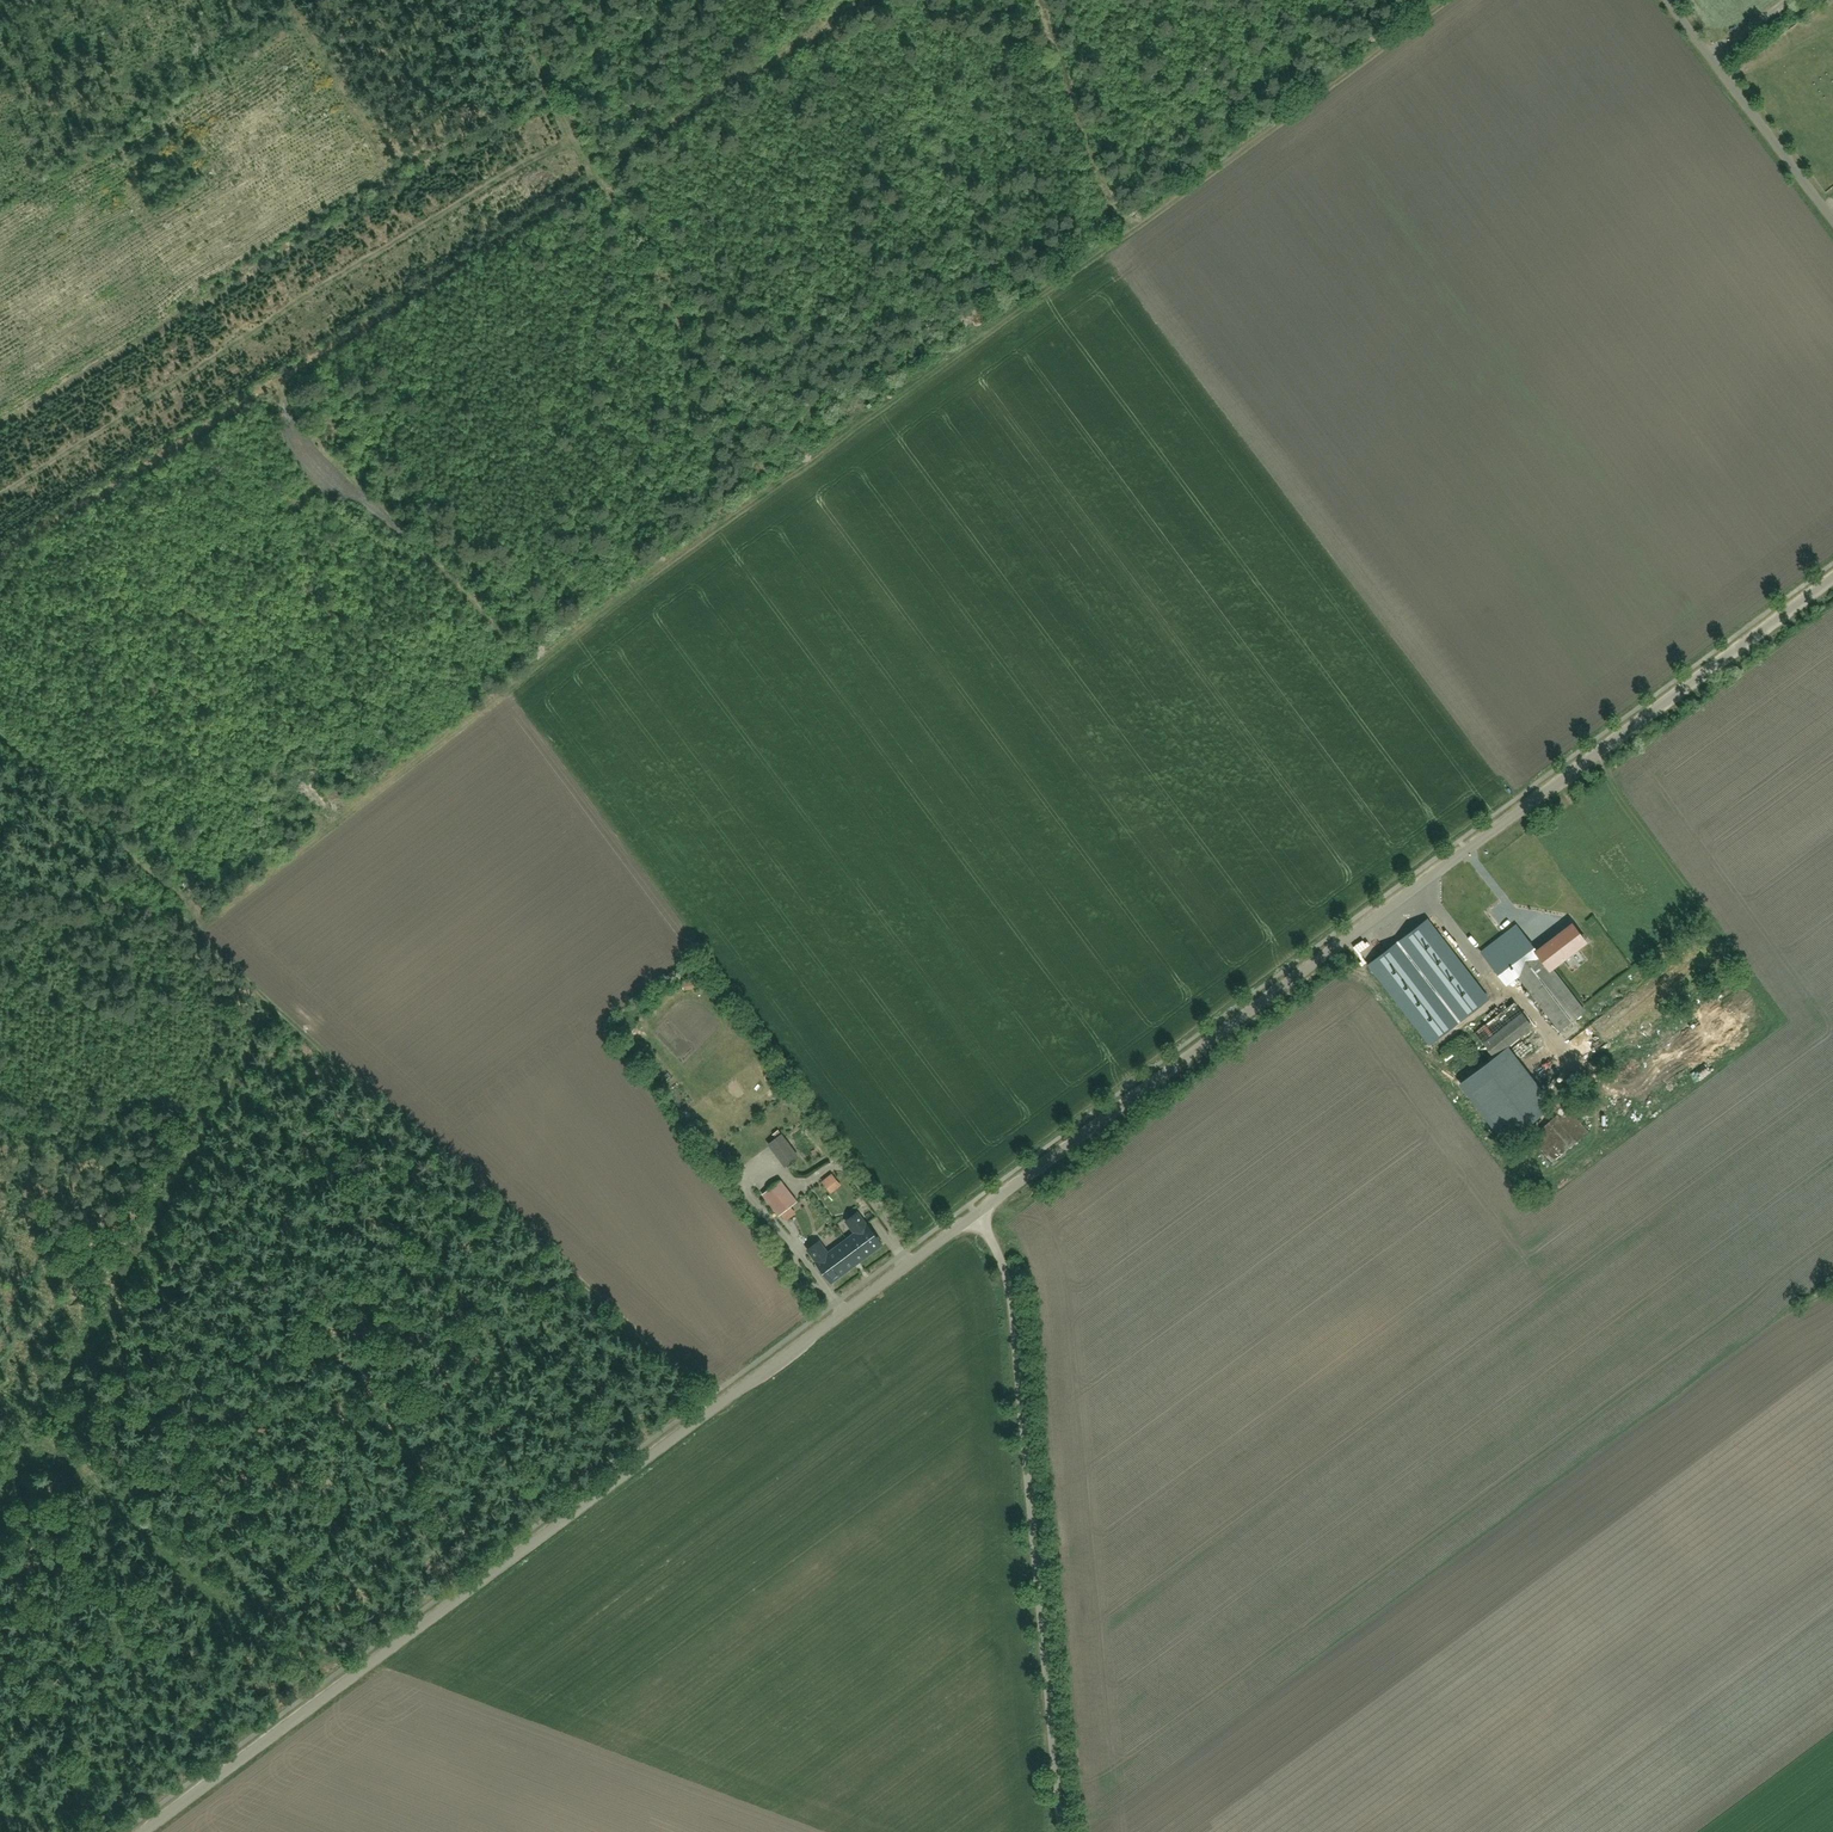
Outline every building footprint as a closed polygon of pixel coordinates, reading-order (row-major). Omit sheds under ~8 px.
[(1589,943),(1574,923),(1539,950),(1546,960),(1544,961),(1526,940),(1520,945),(1513,934),(1495,945),(1504,958),(1493,967),(1512,991),(1522,982),(1562,1034),(1591,1012),(1556,967),(1589,943)] [(1476,1030),(1496,1059),(1536,1031),(1516,1003),(1476,1030)] [(1568,1111),(1532,1141),(1552,1166),(1589,1136),(1568,1111)] [(783,1135),(769,1145),(786,1169),(800,1159),(783,1135)] [(783,1178),(762,1196),(781,1219),(802,1201),(783,1178)] [(806,1251),(819,1267),(836,1288),(887,1245),(860,1213),(847,1224),(854,1233),(832,1251),(821,1238),(806,1251)] [(833,1222),(824,1230),(834,1244),(844,1236),(833,1222)]
